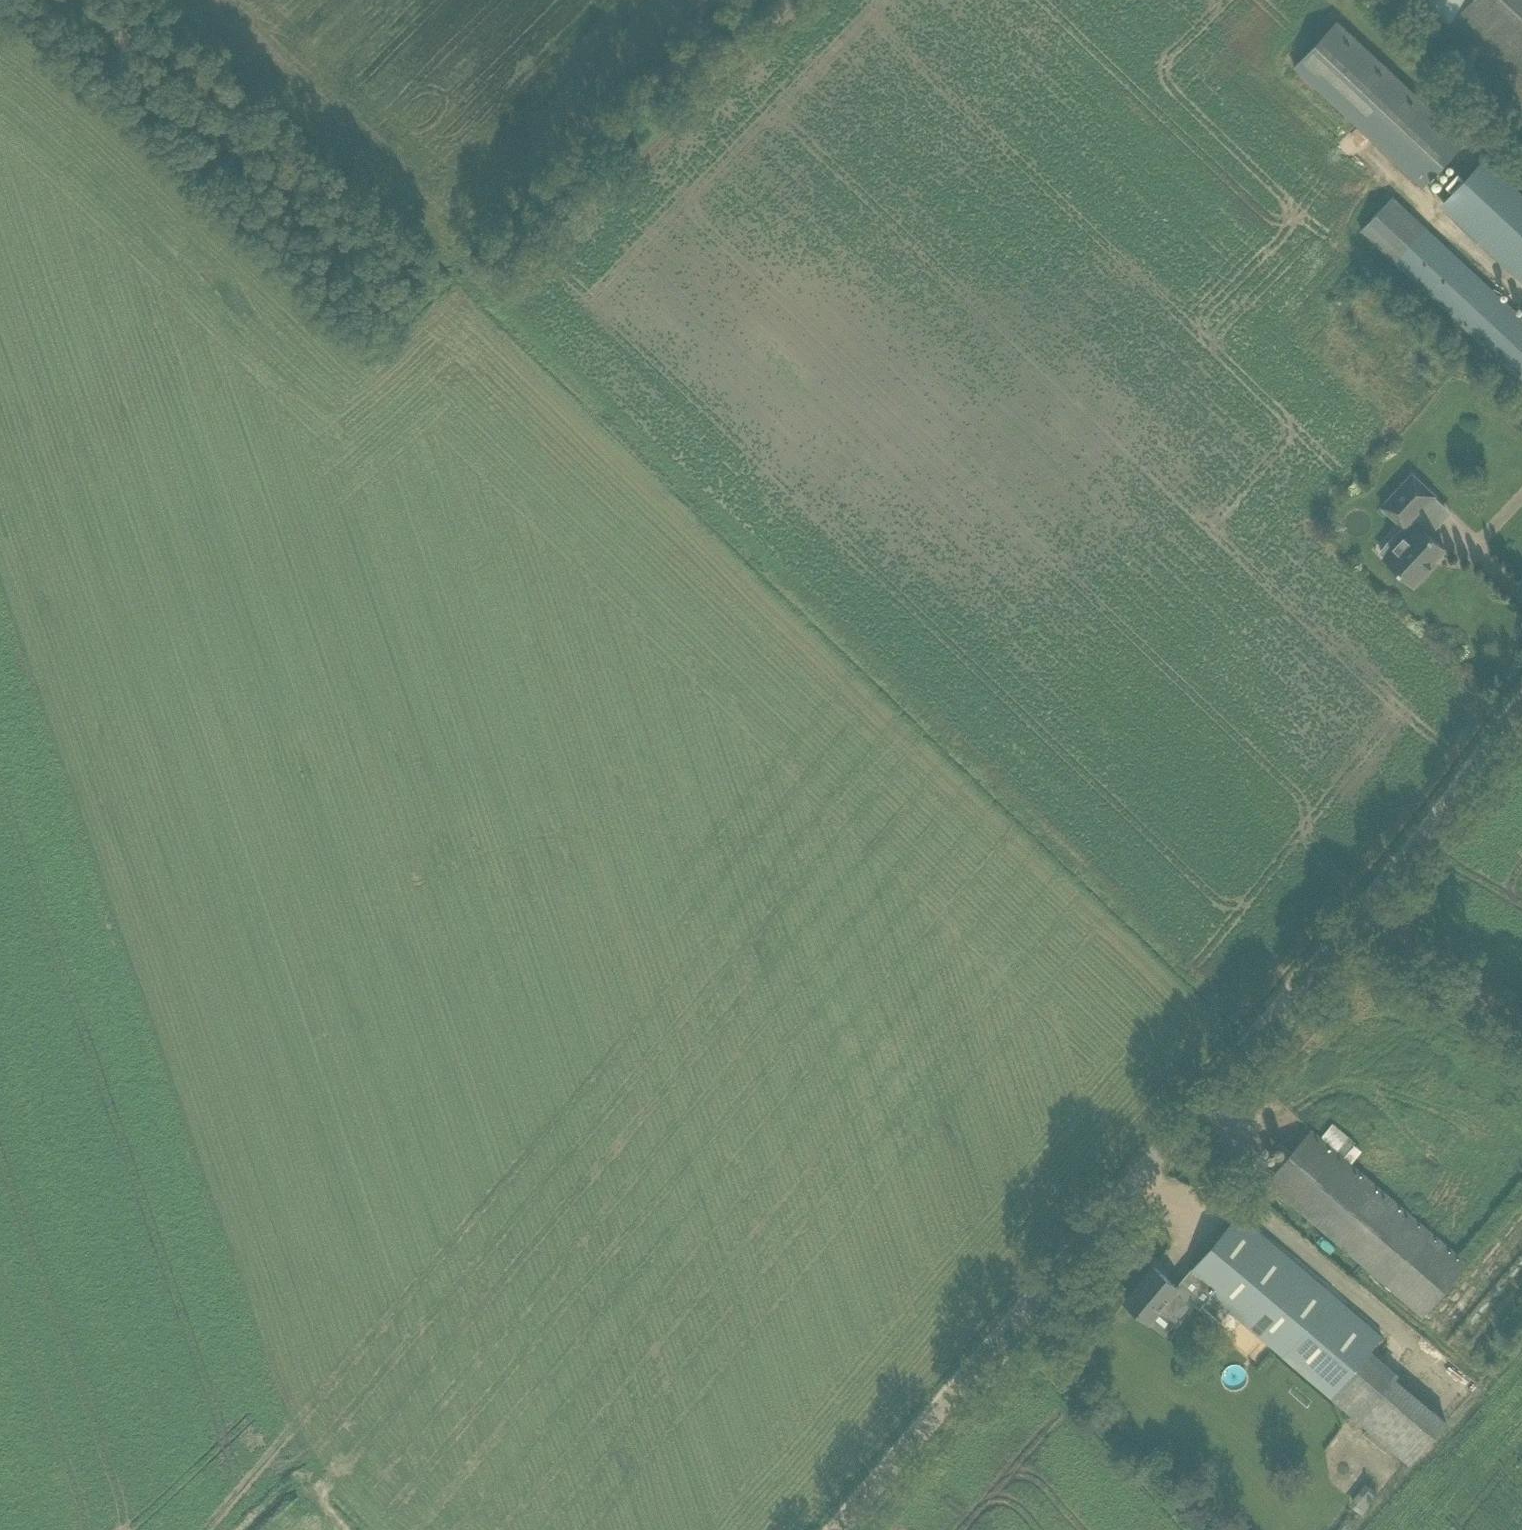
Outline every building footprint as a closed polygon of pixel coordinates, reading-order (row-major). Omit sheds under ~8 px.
[(1338,21),(1295,67),(1422,186),(1465,140),(1338,21)] [(1488,161),(1443,210),(1521,285),(1521,193),(1488,161)] [(1423,227),(1391,198),(1361,233),(1393,261),(1521,380),(1521,318),(1423,227)] [(1384,557),(1389,562),(1414,586),(1436,562),(1434,560),(1445,548),(1413,518),(1435,495),(1413,474),(1382,506),(1409,531),(1384,557)] [(1261,1188),(1274,1199),(1276,1196),(1289,1207),(1292,1204),(1423,1315),(1468,1262),(1376,1184),(1311,1129),(1261,1188)] [(1238,1215),(1188,1275),(1210,1294),(1200,1306),(1231,1332),(1244,1343),(1254,1331),(1286,1358),(1331,1396),(1367,1354),(1382,1336),(1253,1228),(1238,1215)] [(1177,1286),(1154,1267),(1126,1300),(1149,1320),(1160,1308),(1175,1321),(1197,1294),(1181,1280),(1177,1286)]
